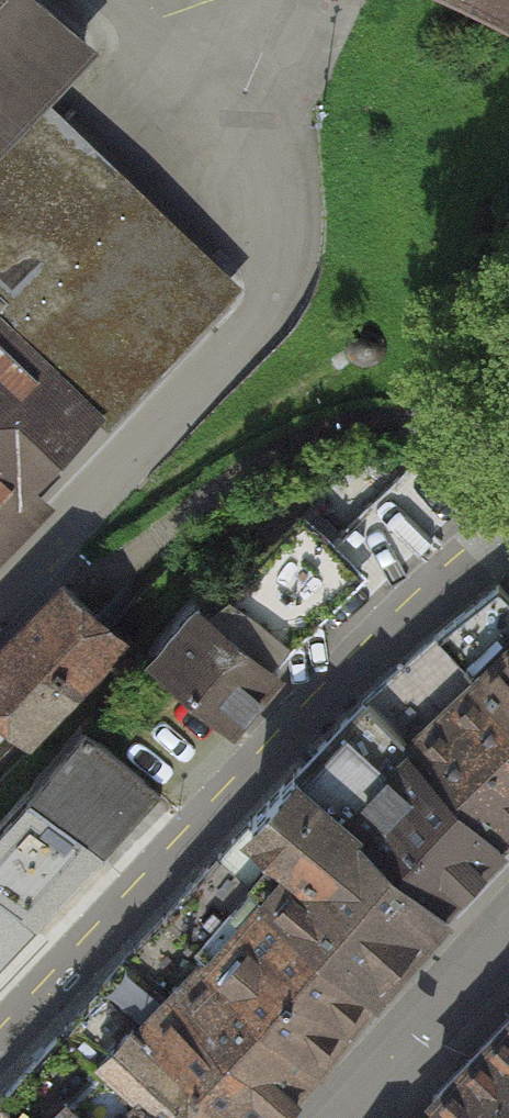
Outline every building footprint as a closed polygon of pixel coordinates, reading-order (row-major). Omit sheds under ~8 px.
[(84,39),(42,0),(0,0),(0,128),(84,39)] [(508,33),(508,0),(446,0),(508,33)] [(240,275),(54,99),(0,157),(0,533),(240,275)] [(346,342),(346,351),(348,357),(353,362),(361,366),(368,366),(374,364),(381,358),(384,352),(384,345),(383,338),(379,333),(373,329),(366,327),(359,328),(353,331),(349,335),(346,342)] [(303,515),(206,609),(278,669),(287,676),(473,496),(428,449),(330,543),(303,515)] [(0,654),(0,738),(20,717),(31,727),(103,651),(113,661),(128,645),(63,585),(0,654)] [(508,701),(508,595),(499,585),(437,633),(508,701)] [(200,604),(153,658),(234,723),(278,669),(206,609),(200,604)] [(437,633),(368,694),(507,836),(508,837),(508,701),(437,633)] [(296,768),(444,901),(507,836),(368,694),(296,768)] [(31,794),(87,844),(144,780),(87,729),(31,794)] [(448,905),(444,901),(296,768),(220,852),(377,990),(448,905)] [(31,794),(0,829),(0,896),(21,915),(87,844),(31,794)] [(318,1058),(377,990),(220,852),(165,915),(318,1058)] [(0,896),(0,937),(21,915),(0,896)] [(278,1104),(318,1058),(165,915),(131,954),(278,1104)] [(235,1117),(264,1117),(278,1104),(131,954),(101,986),(235,1117)] [(101,986),(69,1024),(165,1117),(235,1117),(101,986)] [(433,1096),(441,1104),(454,1117),(508,1117),(508,1017),(433,1096)] [(23,1117),(165,1117),(69,1024),(4,1097),(23,1117)] [(4,1097),(0,1101),(0,1117),(23,1117),(4,1097)] [(441,1104),(427,1117),(454,1117),(441,1104)]
